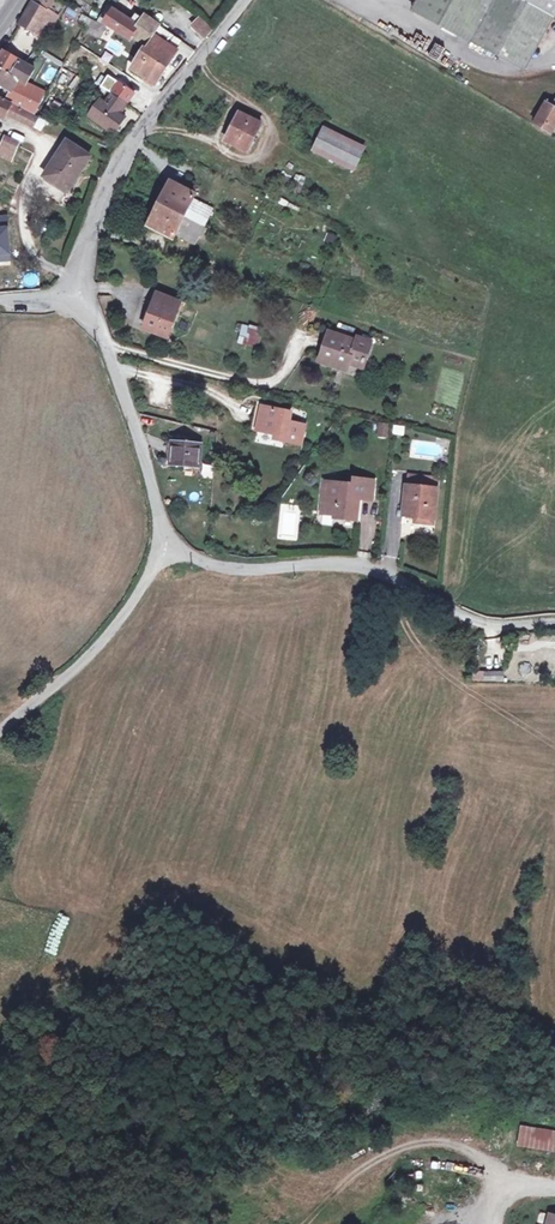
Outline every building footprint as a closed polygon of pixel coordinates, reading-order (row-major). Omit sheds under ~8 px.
[(47,9),(32,0),(30,0),(17,21),(25,26),(24,27),(43,38),(56,14),(47,9)] [(47,9),(52,0),(32,0),(47,9)] [(412,9),(471,42),(495,0),(417,0),(412,9)] [(554,19),(523,0),(495,0),(471,42),(525,72),(554,19)] [(554,19),(554,0),(523,0),(554,19)] [(113,10),(105,22),(127,37),(135,25),(129,21),(113,10)] [(142,16),(135,11),(133,15),(129,21),(135,25),(127,37),(145,47),(158,25),(143,15),(142,16)] [(192,21),(206,36),(211,29),(198,15),(192,21)] [(104,24),(88,17),(85,23),(101,30),(104,24)] [(142,79),(153,86),(182,43),(158,25),(145,47),(133,68),(144,76),(142,79)] [(8,74),(16,61),(0,52),(0,69),(8,74)] [(16,61),(8,74),(0,69),(0,87),(7,92),(14,80),(25,85),(29,75),(32,69),(22,64),(16,61)] [(25,85),(14,80),(7,92),(3,99),(9,103),(9,104),(33,116),(35,113),(43,92),(31,87),(25,85)] [(118,114),(133,92),(118,82),(103,103),(98,100),(87,115),(110,132),(122,116),(118,114)] [(3,99),(0,98),(0,116),(3,118),(6,112),(12,116),(32,126),(36,117),(33,116),(9,104),(9,103),(3,99)] [(554,126),(554,102),(551,108),(544,104),(533,123),(551,134),(554,126)] [(228,143),(247,152),(255,136),(261,123),(238,113),(234,123),(237,125),(228,143)] [(37,116),(34,129),(43,131),(47,119),(37,116)] [(322,157),(333,134),(335,132),(325,127),(312,153),(321,158),(322,157)] [(362,149),(339,137),(333,134),(322,157),(327,160),(351,172),(362,149)] [(3,137),(0,142),(0,146),(13,153),(16,146),(17,145),(3,137)] [(66,194),(87,158),(64,141),(42,178),(66,194)] [(0,146),(0,158),(8,162),(13,153),(0,146)] [(162,197),(158,206),(180,217),(195,224),(203,207),(192,201),(194,197),(172,185),(165,199),(162,197)] [(174,235),(186,241),(195,224),(180,217),(158,206),(153,215),(156,216),(149,229),(171,239),(174,235)] [(211,210),(203,207),(195,224),(203,228),(211,210)] [(194,245),(203,228),(195,224),(186,241),(194,245)] [(275,255),(274,262),(287,264),(288,257),(275,255)] [(164,340),(178,304),(155,295),(141,331),(164,340)] [(249,346),(255,328),(252,327),(251,329),(245,327),(243,332),(241,331),(237,342),(249,346)] [(317,361),(330,365),(332,358),(346,362),(359,367),(368,341),(354,337),(353,340),(327,331),(317,361)] [(344,370),(346,362),(332,358),(330,365),(344,370)] [(254,429),(272,433),(283,436),(281,442),(297,445),(301,426),(287,422),(289,413),(259,406),(254,429)] [(377,422),(375,436),(387,437),(389,423),(377,422)] [(393,434),(404,435),(405,426),(394,425),(393,434)] [(270,439),(281,442),(283,436),(272,433),(270,439)] [(195,467),(196,445),(169,443),(169,465),(195,467)] [(406,477),(404,487),(420,488),(423,488),(424,479),(421,479),(406,477)] [(435,480),(424,479),(423,488),(420,488),(416,519),(431,520),(434,489),(435,480)] [(369,499),(371,482),(352,480),(352,485),(322,482),(318,513),(331,514),(331,518),(353,521),(354,505),(350,504),(351,496),(369,499)] [(412,518),(416,519),(420,488),(404,487),(403,486),(399,517),(412,518)] [(416,519),(412,518),(411,524),(416,525),(430,526),(431,520),(416,519)] [(527,1130),(525,1148),(554,1151),(554,1132),(527,1130)]
